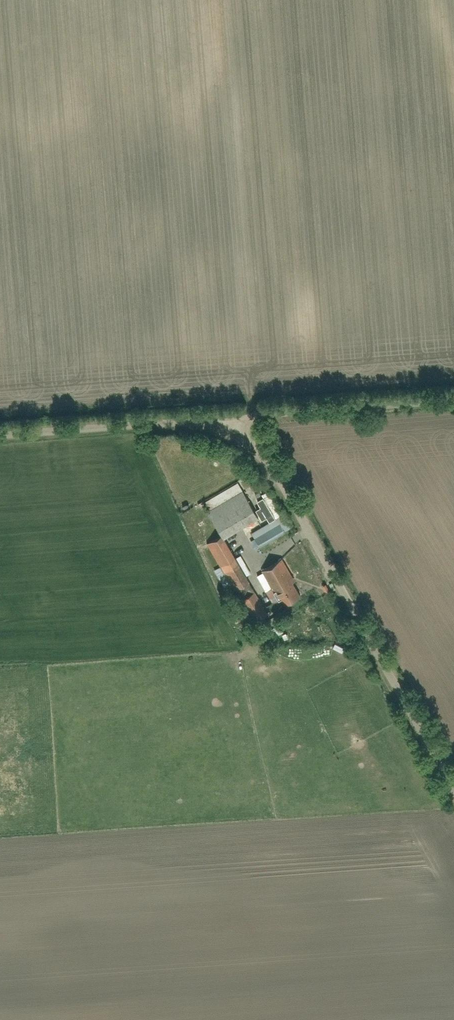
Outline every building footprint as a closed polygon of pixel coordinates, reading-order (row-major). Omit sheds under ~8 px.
[(204,500),(221,535),(256,518),(239,483),(204,500)] [(271,493),(255,501),(265,519),(280,511),(271,493)] [(224,536),(207,546),(233,590),(250,580),(224,536)] [(281,560),(262,572),(283,605),(302,593),(281,560)] [(327,584),(320,588),(325,595),(331,591),(327,584)] [(257,591),(242,599),(255,623),(270,616),(257,591)]
